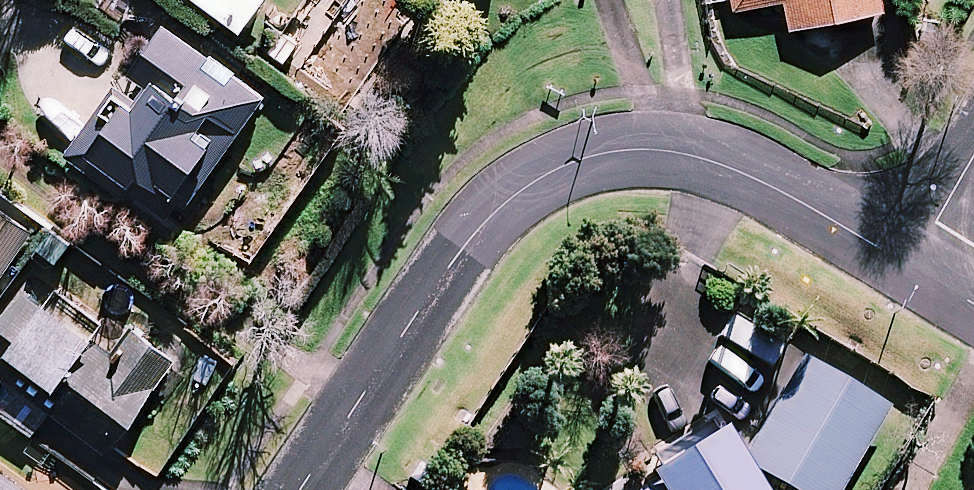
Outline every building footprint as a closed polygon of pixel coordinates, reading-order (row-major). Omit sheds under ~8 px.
[(239,33),(263,0),(195,0),(239,33)] [(734,12),(785,3),(791,32),(883,14),(881,0),(732,0),(734,12)] [(70,156),(95,174),(101,166),(130,187),(139,176),(174,202),(208,155),(218,162),(253,114),(264,100),(231,76),(165,27),(70,156)] [(31,234),(0,213),(0,279),(31,234)] [(33,274),(0,321),(0,414),(32,437),(48,413),(109,457),(177,362),(130,329),(123,338),(33,274)] [(804,365),(743,468),(721,432),(652,473),(660,486),(654,489),(755,489),(750,484),(756,474),(783,489),(841,489),(886,414),(804,365)] [(0,468),(0,489),(31,489),(0,468)] [(53,468),(37,489),(85,489),(53,468)]
